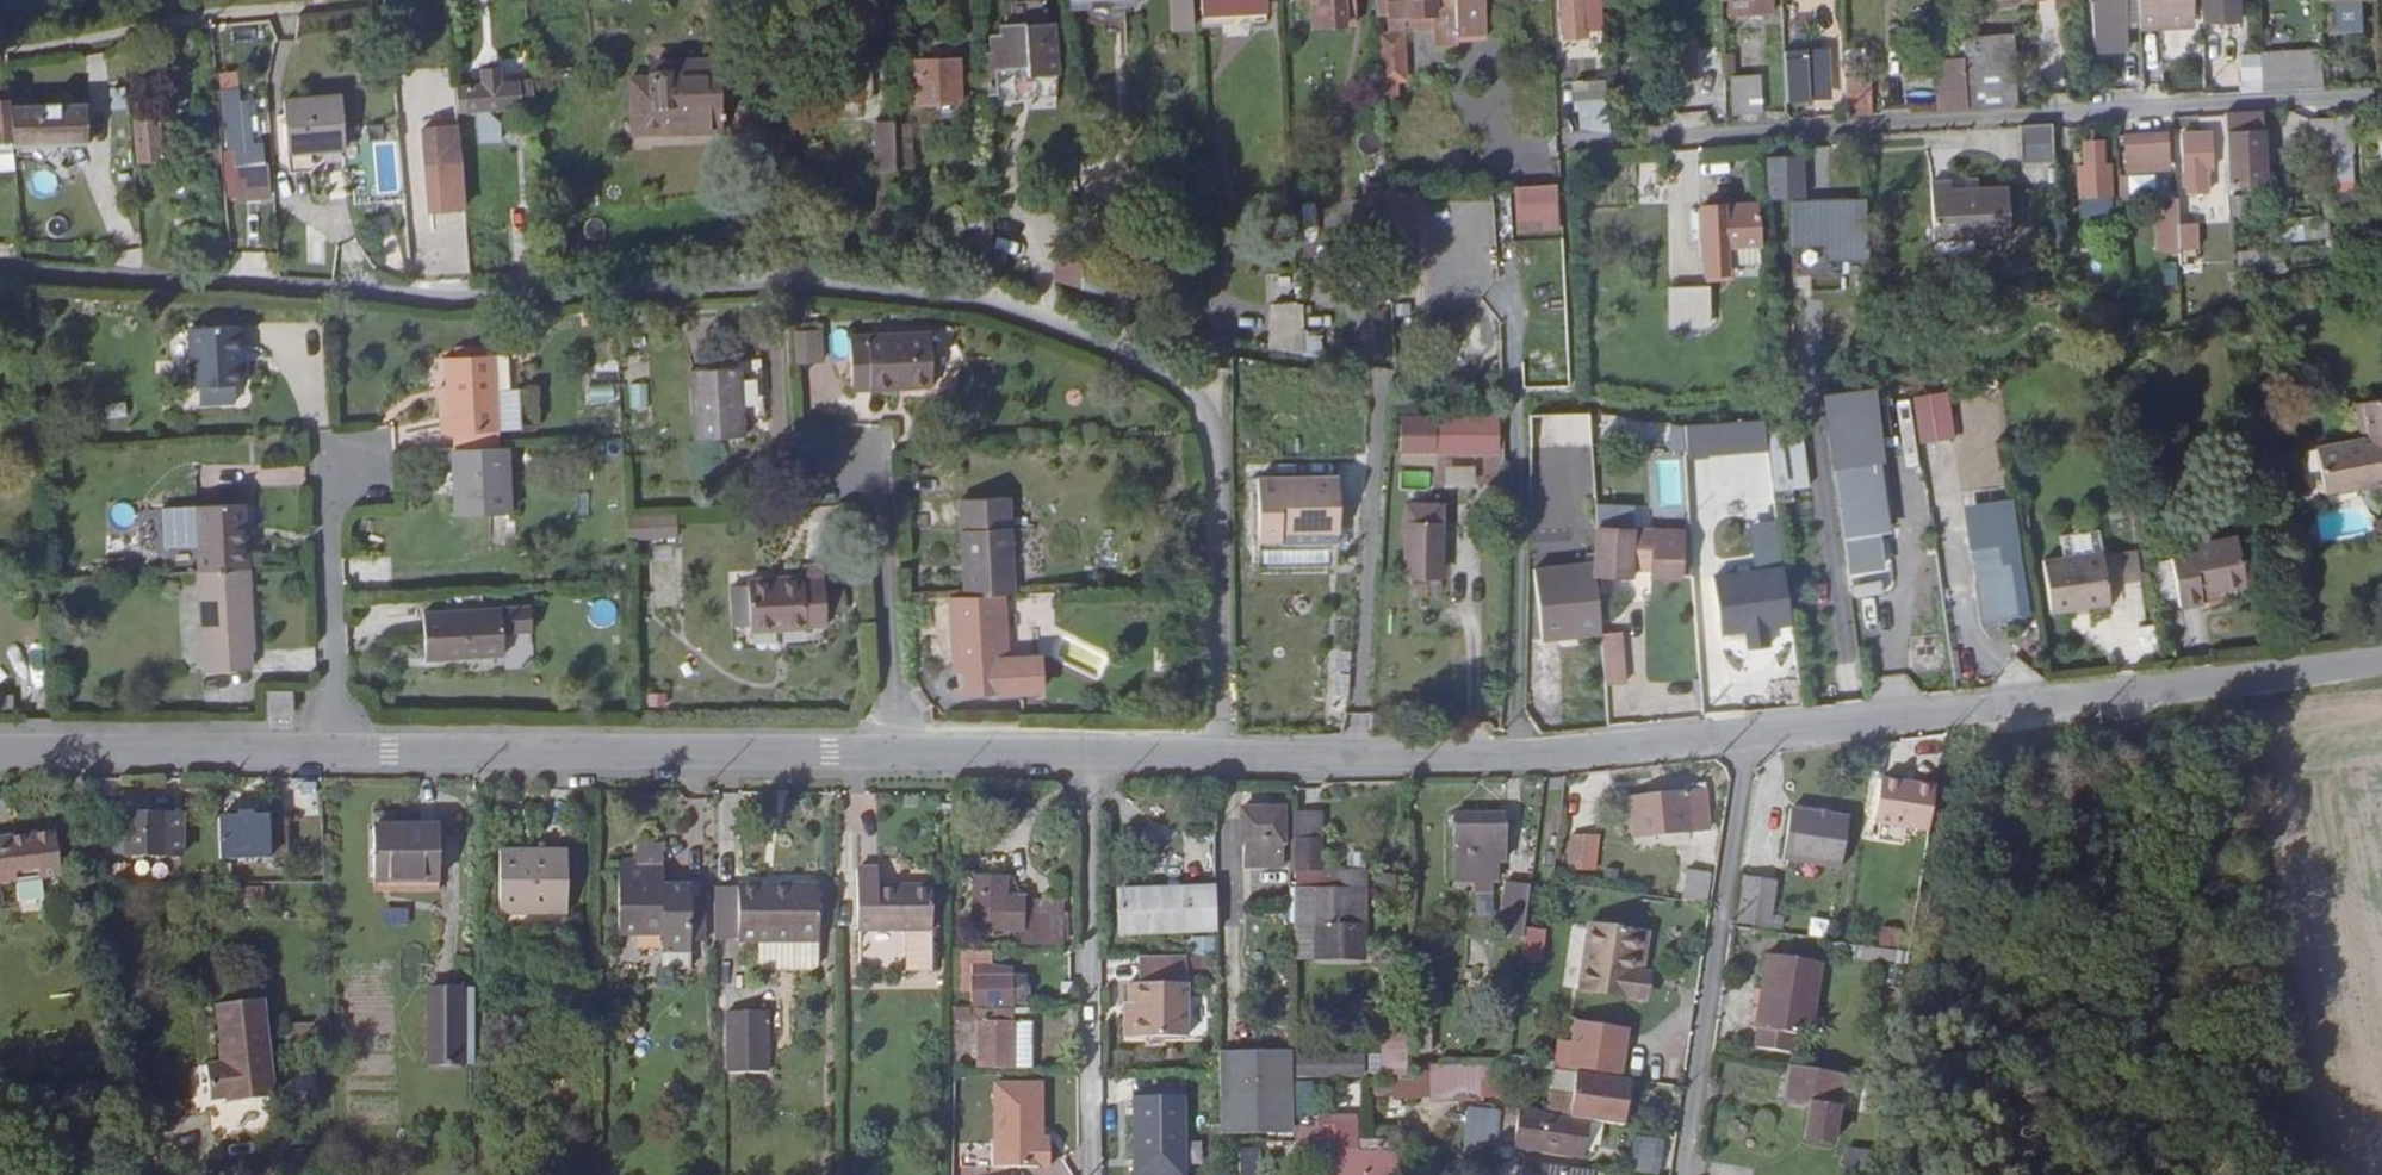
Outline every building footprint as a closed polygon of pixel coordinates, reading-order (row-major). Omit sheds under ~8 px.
[(1266,0),(1203,0),(1204,24),(1268,21),(1266,0)] [(1315,26),(1357,23),(1356,0),(1313,0),(1315,26)] [(1389,29),(1432,27),(1434,46),(1454,46),(1454,40),(1483,38),(1481,0),(1388,0),(1389,29)] [(2128,22),(2128,0),(2093,0),(2095,47),(2129,46),(2128,22)] [(2143,22),(2141,0),(2128,0),(2128,22),(2143,22)] [(2143,22),(2159,21),(2159,8),(2191,7),(2191,0),(2141,0),(2143,22)] [(2202,22),(2240,21),(2239,0),(2201,0),(2202,22)] [(1626,17),(1625,2),(1611,3),(1612,18),(1626,17)] [(1582,30),(1586,30),(1600,29),(1599,4),(1581,5),(1582,30)] [(1582,30),(1581,5),(1563,5),(1565,39),(1586,38),(1586,30),(1582,30)] [(2191,20),(2191,7),(2159,8),(2159,21),(2191,20)] [(2368,8),(2340,9),(2340,33),(2368,32),(2368,8)] [(1055,62),(1055,61),(1053,22),(1000,26),(1000,36),(991,38),(992,53),(1001,51),(1003,65),(1055,62)] [(1406,97),(1403,34),(1383,34),(1386,98),(1406,97)] [(1736,67),(1757,66),(1755,34),(1734,35),(1736,67)] [(1969,105),(2021,103),(2019,34),(1967,36),(1969,105)] [(1695,72),(1693,38),(1678,39),(1680,73),(1695,72)] [(1827,49),(1786,51),(1788,99),(1818,97),(1817,87),(1829,86),(1827,49)] [(2267,90),(2324,87),(2322,50),(2292,52),(2293,72),(2266,74),(2267,90)] [(1736,67),(1735,54),(1727,55),(1728,74),(1736,73),(1736,67)] [(957,100),(955,58),(913,60),(915,102),(957,100)] [(719,100),(717,59),(656,61),(657,74),(653,74),(654,102),(719,100)] [(1967,105),(1965,61),(1938,63),(1941,108),(1967,106),(1967,105)] [(862,100),(861,62),(837,63),(838,100),(862,100)] [(519,104),(517,81),(502,82),(500,67),(480,68),(481,83),(465,85),(466,108),(519,104)] [(720,132),(719,100),(654,102),(653,74),(626,75),(628,136),(720,132)] [(1740,111),(1763,110),(1762,75),(1738,76),(1740,111)] [(224,87),(225,95),(228,125),(229,135),(244,134),(240,86),(224,87)] [(1830,97),(1829,86),(1817,87),(1818,97),(1830,97)] [(1847,114),(1870,113),(1869,90),(1846,90),(1847,114)] [(225,95),(218,95),(221,126),(228,125),(225,95)] [(348,149),(345,98),(286,103),(291,154),(348,149)] [(10,100),(0,101),(0,154),(15,153),(11,109),(10,100)] [(11,109),(15,153),(79,148),(77,103),(11,109)] [(1566,132),(1610,130),(1610,124),(1610,117),(1608,105),(1599,106),(1599,113),(1565,114),(1566,132)] [(2265,162),(2262,109),(2227,111),(2231,184),(2265,182),(2263,162),(2265,162)] [(139,121),(156,120),(156,110),(138,112),(139,121)] [(2334,112),(2335,143),(2352,142),(2352,112),(2334,112)] [(159,119),(156,120),(139,121),(136,121),(139,158),(162,157),(159,119)] [(876,176),(894,176),(894,168),(893,125),(893,121),(874,121),(876,176)] [(2036,166),(2057,165),(2055,121),(2034,123),(2036,166)] [(2057,165),(2068,164),(2066,121),(2055,121),(2057,165)] [(894,168),(900,168),(910,168),(908,125),(893,125),(894,168)] [(443,126),(423,127),(425,159),(458,157),(458,141),(444,142),(443,126)] [(2185,148),(2212,146),(2212,130),(2185,132),(2185,148)] [(2166,162),(2164,132),(2124,136),(2124,151),(2125,151),(2127,165),(2166,162)] [(229,135),(226,136),(229,169),(266,166),(264,145),(246,147),(244,134),(229,135)] [(2103,175),(2101,141),(2084,142),(2085,176),(2088,176),(2089,195),(2102,194),(2101,175),(2103,175)] [(2214,160),(2212,146),(2185,148),(2186,161),(2214,160)] [(639,163),(662,163),(661,147),(639,147),(639,163)] [(314,152),(291,154),(293,174),(316,172),(314,152)] [(1803,196),(1801,156),(1781,156),(1782,197),(1803,196)] [(266,166),(229,169),(232,204),(269,200),(266,166)] [(1377,190),(1377,176),(1365,175),(1364,189),(1377,190)] [(1932,180),(1935,239),(1969,237),(1966,185),(1953,186),(1953,179),(1932,180)] [(1969,237),(1974,236),(2011,234),(2009,182),(1966,185),(1969,237)] [(1520,186),(1521,226),(1559,224),(1557,185),(1520,186)] [(1410,195),(1387,197),(1387,201),(1389,219),(1411,218),(1410,195)] [(1759,237),(1758,195),(1702,198),(1706,267),(1726,265),(1726,238),(1759,237)] [(2175,196),(2176,229),(2183,229),(2182,222),(2197,221),(2196,195),(2175,196)] [(1834,261),(1872,261),(1871,199),(1795,201),(1796,248),(1833,247),(1834,261)] [(1370,236),(1389,234),(1389,219),(1387,201),(1368,202),(1370,236)] [(1465,226),(1464,208),(1437,209),(1438,227),(1465,226)] [(975,248),(992,250),(990,209),(975,210),(975,248)] [(2331,243),(2332,219),(2287,217),(2286,241),(2331,243)] [(1389,234),(1391,263),(1402,262),(1402,256),(1414,254),(1411,218),(1389,219),(1389,234)] [(1935,251),(1969,250),(1969,237),(1935,239),(1935,251)] [(1084,286),(1108,296),(1104,239),(1082,239),(1084,286)] [(1708,318),(1707,281),(1676,282),(1678,319),(1708,318)] [(1273,349),(1306,348),(1304,305),(1271,306),(1273,349)] [(202,391),(208,391),(242,389),(253,389),(251,370),(247,370),(244,351),(242,332),(198,334),(202,391)] [(792,350),(779,351),(780,367),(807,366),(806,338),(791,339),(792,350)] [(852,390),(852,398),(917,394),(913,339),(829,344),(832,391),(852,390)] [(495,432),(502,431),(496,353),(446,357),(449,415),(441,417),(442,435),(457,434),(495,432)] [(765,408),(762,354),(741,355),(741,363),(690,366),(694,435),(744,432),(743,410),(765,408)] [(617,389),(616,372),(592,372),(593,389),(617,389)] [(242,389),(208,391),(210,408),(243,407),(242,389)] [(833,399),(852,398),(852,390),(832,391),(833,399)] [(1950,393),(1914,398),(1920,436),(1956,430),(1950,393)] [(1873,398),(1823,405),(1845,541),(1889,536),(1873,398)] [(2361,403),(2367,439),(2320,448),(2324,467),(2330,497),(2381,487),(2381,399),(2361,403)] [(1533,498),(1594,496),(1593,413),(1532,415),(1533,498)] [(1494,416),(1399,416),(1399,456),(1494,456),(1494,416)] [(457,434),(457,448),(495,446),(495,432),(457,434)] [(1774,491),(1808,490),(1808,442),(1788,442),(1787,432),(1773,432),(1774,491)] [(508,453),(455,456),(458,521),(511,518),(508,453)] [(1680,494),(1681,480),(1674,479),(1674,484),(1670,484),(1670,493),(1680,494)] [(1284,531),(1342,530),(1340,481),(1261,482),(1262,545),(1284,544),(1284,538),(1284,531)] [(1924,486),(1910,489),(1916,513),(1930,509),(1924,486)] [(2005,493),(1964,495),(1982,620),(2025,614),(2005,493)] [(1404,581),(1450,582),(1451,503),(1405,502),(1404,581)] [(204,572),(254,569),(251,503),(202,505),(204,572)] [(995,602),(1004,602),(997,511),(951,515),(957,605),(995,602)] [(653,513),(626,515),(628,534),(654,533),(653,513)] [(1600,551),(1602,574),(1611,576),(1636,577),(1636,568),(1658,569),(1658,578),(1685,579),(1686,542),(1659,541),(1659,536),(1637,535),(1636,551),(1611,550),(1600,551)] [(2248,592),(2240,544),(2173,556),(2182,614),(2205,610),(2203,600),(2248,592)] [(1546,639),(1606,635),(1602,574),(1600,549),(1593,554),(1594,564),(1541,567),(1546,639)] [(2111,555),(2117,583),(2144,578),(2138,550),(2111,555)] [(1725,636),(1794,626),(1783,551),(1768,554),(1771,572),(1716,579),(1725,636)] [(2114,606),(2106,554),(2047,565),(2056,616),(2114,606)] [(804,574),(826,573),(825,564),(803,564),(804,572),(804,574)] [(258,654),(254,569),(204,572),(203,571),(208,673),(256,670),(255,654),(258,654)] [(828,621),(826,573),(804,574),(804,572),(746,577),(747,583),(749,623),(749,628),(807,624),(807,623),(828,621)] [(733,624),(749,623),(747,583),(730,584),(733,624)] [(957,605),(940,607),(946,675),(963,673),(967,704),(1014,701),(1011,670),(1002,671),(995,602),(957,605)] [(470,654),(508,650),(505,611),(429,615),(431,662),(471,660),(470,654)] [(1628,634),(1606,635),(1609,686),(1632,684),(1628,634)] [(509,658),(508,650),(470,654),(471,660),(509,658)] [(293,713),(292,692),(269,692),(269,714),(293,713)] [(1876,819),(1931,828),(1938,785),(1882,776),(1876,819)] [(1707,827),(1705,785),(1688,787),(1689,791),(1632,796),(1634,832),(1707,827)] [(1852,814),(1794,804),(1785,855),(1844,864),(1852,814)] [(1242,836),(1245,836),(1282,836),(1284,836),(1284,806),(1243,806),(1242,836)] [(181,855),(184,811),(129,810),(128,854),(181,855)] [(221,856),(272,854),(270,814),(254,815),(254,811),(238,811),(238,816),(220,816),(221,856)] [(279,811),(278,852),(289,853),(291,811),(279,811)] [(373,811),(374,825),(395,825),(395,811),(373,811)] [(1507,856),(1507,811),(1455,812),(1455,857),(1507,856)] [(374,825),(372,877),(437,877),(438,825),(395,825),(374,825)] [(1596,833),(1574,830),(1569,862),(1591,865),(1596,833)] [(74,833),(0,841),(0,907),(20,904),(17,882),(78,875),(74,833)] [(1320,834),(1293,834),(1293,869),(1320,869),(1320,834)] [(1282,836),(1245,836),(1245,858),(1282,859),(1282,836)] [(636,858),(661,858),(662,841),(636,841),(636,858)] [(564,940),(566,850),(501,850),(499,939),(564,940)] [(1529,899),(1534,852),(1521,851),(1516,897),(1529,899)] [(661,947),(688,948),(688,942),(688,896),(688,884),(662,883),(661,858),(636,858),(616,858),(615,925),(661,926),(661,947)] [(854,863),(853,923),(910,923),(928,923),(928,882),(874,883),(875,863),(854,863)] [(1710,901),(1714,870),(1688,867),(1684,898),(1710,901)] [(1016,922),(1016,873),(1002,874),(1001,871),(971,872),(972,922),(1016,922)] [(1063,873),(1016,873),(1016,922),(1063,922),(1063,873)] [(372,877),(372,888),(437,888),(437,877),(372,877)] [(756,938),(816,940),(816,885),(735,883),(735,938),(756,938)] [(1774,898),(1776,889),(1747,884),(1742,919),(1770,923),(1783,925),(1787,900),(1774,898)] [(1353,940),(1352,885),(1315,885),(1316,922),(1330,922),(1331,940),(1353,940)] [(1220,923),(1219,887),(1115,889),(1116,924),(1220,923)] [(688,896),(688,942),(703,942),(703,896),(688,896)] [(389,925),(409,924),(408,906),(388,908),(389,925)] [(1640,969),(1634,967),(1626,966),(1627,951),(1637,952),(1640,928),(1593,921),(1583,984),(1637,993),(1640,969)] [(928,923),(910,923),(911,963),(928,963),(928,923)] [(1880,943),(1902,945),(1904,927),(1882,925),(1880,943)] [(1217,952),(1216,935),(1192,936),(1193,953),(1217,952)] [(1859,940),(1847,938),(1831,936),(1829,950),(1856,954),(1859,940)] [(815,967),(816,940),(756,938),(756,965),(760,969),(810,970),(815,967)] [(1859,942),(1857,955),(1896,960),(1898,948),(1859,942)] [(998,943),(984,943),(984,1004),(1025,1004),(1045,1004),(1044,981),(1042,981),(1023,980),(1023,973),(1022,961),(999,961),(998,943)] [(688,967),(688,948),(661,947),(661,967),(688,967)] [(1824,957),(1770,949),(1766,984),(1771,985),(1766,1025),(1762,1024),(1759,1044),(1797,1049),(1800,1030),(1814,1031),(1824,957)] [(1187,951),(1140,952),(1140,976),(1130,976),(1130,997),(1136,997),(1137,1031),(1189,1030),(1187,951)] [(1626,966),(1634,967),(1637,952),(1627,951),(1626,966)] [(978,976),(950,976),(950,1005),(974,1005),(978,1004),(978,976)] [(1766,984),(1760,1024),(1762,1024),(1766,1025),(1771,985),(1766,984)] [(459,1075),(459,996),(431,996),(430,1075),(459,1075)] [(273,1096),(263,998),(216,1003),(223,1062),(205,1064),(209,1098),(226,1096),(227,1102),(273,1096)] [(984,1004),(978,1004),(974,1005),(974,1064),(1007,1064),(1008,1020),(1025,1021),(1025,1004),(984,1004)] [(967,1007),(953,1007),(953,1030),(966,1030),(967,1007)] [(764,1010),(725,1010),(724,1071),(763,1071),(764,1010)] [(1622,1067),(1628,1027),(1580,1019),(1573,1059),(1622,1067)] [(1025,1063),(1025,1021),(1008,1020),(1007,1064),(1025,1063)] [(1366,1077),(1367,1050),(1298,1048),(1298,1075),(1366,1077)] [(1292,1049),(1219,1051),(1221,1133),(1294,1131),(1292,1049)] [(1504,1093),(1508,1058),(1503,1063),(1496,1062),(1480,1062),(1480,1093),(1504,1093)] [(1480,1093),(1480,1062),(1413,1060),(1414,1075),(1413,1092),(1480,1093)] [(1833,1137),(1844,1070),(1792,1063),(1788,1094),(1812,1098),(1806,1133),(1833,1137)] [(1632,1075),(1576,1068),(1569,1112),(1591,1116),(1625,1121),(1632,1075)] [(1042,1080),(995,1080),(996,1164),(1051,1163),(1050,1135),(1042,1135),(1036,1135),(1037,1122),(1042,1122),(1042,1080)] [(1133,1096),(1134,1174),(1185,1174),(1185,1096),(1133,1096)] [(1584,1155),(1591,1116),(1569,1112),(1503,1102),(1496,1152),(1512,1154),(1514,1143),(1584,1155)] [(1630,1169),(1660,1174),(1666,1139),(1636,1134),(1630,1169)] [(1364,1135),(1318,1135),(1318,1146),(1329,1147),(1328,1172),(1363,1173),(1363,1174),(1401,1174),(1400,1147),(1387,1147),(1386,1144),(1365,1143),(1364,1135)] [(1260,1148),(1242,1147),(1242,1174),(1259,1174),(1260,1148)] [(1592,1165),(1521,1156),(1519,1174),(1590,1174),(1592,1165)]
